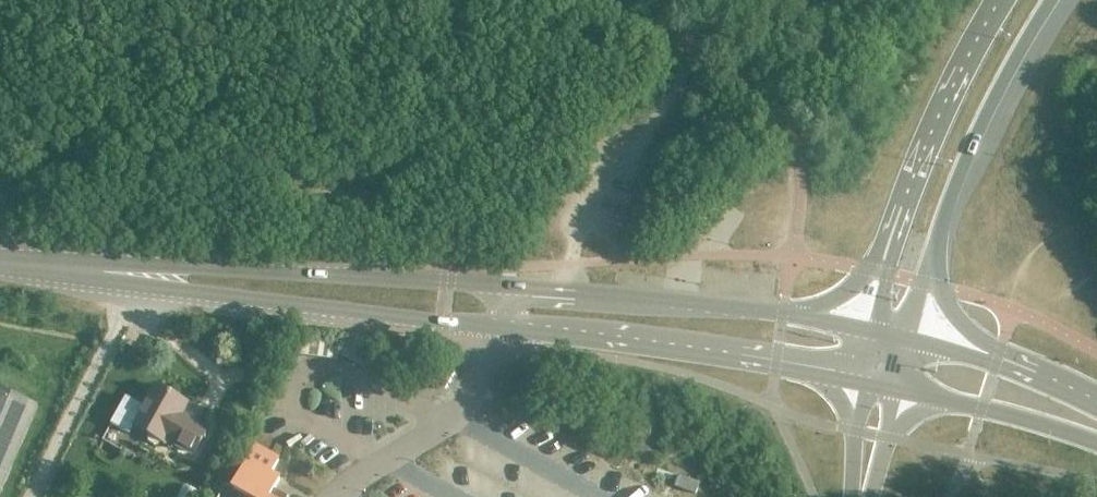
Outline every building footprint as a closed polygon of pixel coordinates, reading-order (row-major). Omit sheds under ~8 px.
[(129,434),(134,425),(148,433),(147,436),(149,442),(154,445),(160,443),(161,441),(164,442),(167,437),(195,453),(207,430),(180,414),(187,401),(156,384),(144,406),(126,396),(110,424),(129,434)] [(38,406),(0,390),(0,494),(38,406)] [(251,496),(285,496),(274,491),(281,479),(270,473),(278,458),(256,447),(234,488),(251,496)]
